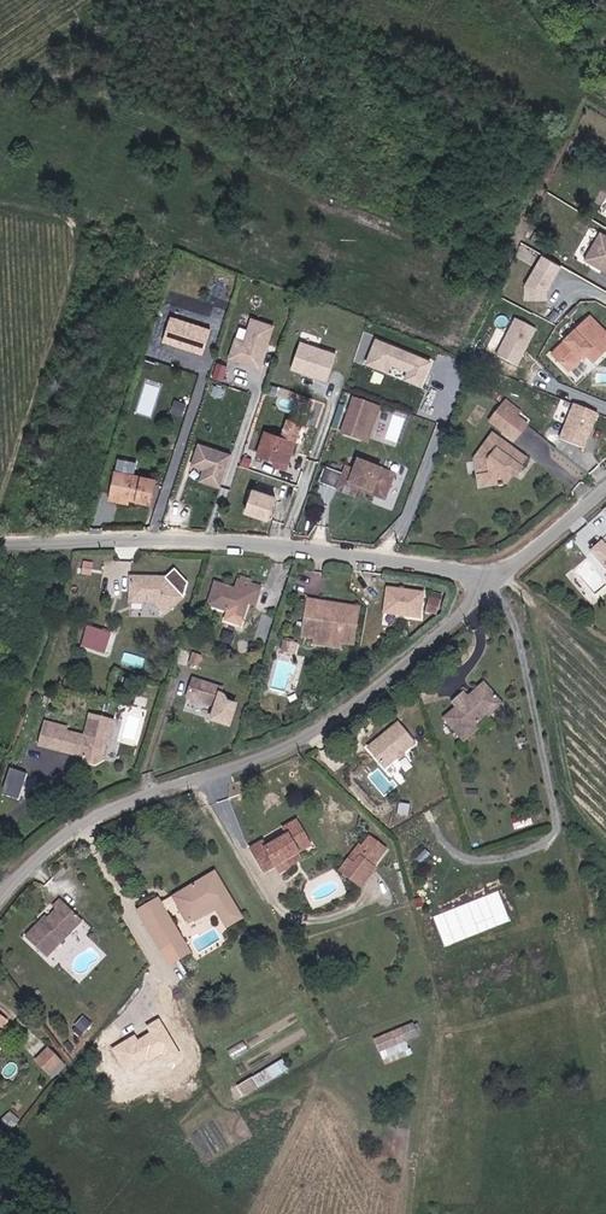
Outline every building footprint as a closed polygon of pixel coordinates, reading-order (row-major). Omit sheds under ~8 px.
[(584,260),(605,271),(605,233),(600,230),(584,260)] [(522,293),(543,303),(562,263),(541,253),(522,293)] [(262,368),(275,323),(251,316),(247,330),(238,327),(229,358),(262,368)] [(497,354),(519,365),(538,327),(515,316),(497,354)] [(605,350),(605,335),(590,318),(553,355),(568,371),(585,354),(593,363),(605,350)] [(321,343),(323,336),(303,332),(302,340),(321,343)] [(365,364),(425,386),(435,357),(375,336),(365,364)] [(332,395),(337,378),(305,367),(303,376),(310,378),(307,387),(332,395)] [(366,442),(379,407),(353,397),(340,433),(366,442)] [(515,440),(528,422),(519,415),(522,410),(507,400),(491,423),(515,440)] [(559,437),(585,448),(600,412),(574,402),(559,437)] [(188,423),(193,407),(183,404),(178,420),(188,423)] [(286,469),(300,425),(287,420),(281,437),(264,432),(257,454),(275,461),(274,465),(286,469)] [(524,463),(527,458),(494,432),(476,459),(480,487),(513,484),(518,474),(523,476),(529,466),(524,463)] [(203,468),(199,479),(220,487),(232,452),(199,441),(191,464),(203,468)] [(384,499),(393,475),(358,461),(354,471),(346,468),(338,490),(354,496),(357,489),(384,499)] [(149,504),(154,480),(115,472),(109,500),(127,503),(128,500),(149,504)] [(255,486),(277,492),(278,486),(256,481),(255,486)] [(269,520),(277,494),(251,486),(244,512),(269,520)] [(605,543),(602,539),(589,550),(605,568),(605,543)] [(182,598),(165,578),(131,578),(130,601),(154,602),(165,614),(182,598)] [(247,603),(250,594),(257,597),(259,588),(238,581),(235,590),(215,583),(208,605),(228,612),(226,620),(240,624),(247,603)] [(383,614),(423,617),(425,588),(385,585),(383,614)] [(254,605),(257,597),(250,594),(247,603),(254,605)] [(435,614),(440,596),(432,594),(427,611),(435,614)] [(352,644),(358,608),(346,606),(345,612),(319,608),(320,602),(308,600),(302,637),(315,638),(314,644),(339,648),(340,643),(352,644)] [(345,612),(346,606),(320,602),(319,608),(345,612)] [(104,653),(110,634),(88,627),(82,646),(104,653)] [(285,637),(281,648),(295,653),(299,641),(285,637)] [(198,667),(201,656),(192,653),(189,664),(198,667)] [(81,694),(83,683),(66,679),(63,690),(81,694)] [(224,697),(223,696),(221,695),(220,694),(222,688),(193,679),(187,697),(216,706),(212,720),(230,725),(236,705),(226,702),(225,700),(225,698),(224,697)] [(488,718),(504,704),(484,681),(468,695),(464,691),(451,703),(454,707),(442,718),(464,743),(480,729),(476,726),(486,716),(488,718)] [(106,744),(112,722),(90,716),(85,737),(65,732),(66,728),(46,723),(40,745),(72,753),(72,751),(81,754),(86,762),(95,764),(103,759),(100,755),(103,743),(106,744)] [(402,753),(414,744),(398,724),(368,748),(385,768),(402,753)] [(2,792),(19,798),(28,772),(11,766),(2,792)] [(301,860),(297,853),(310,846),(297,823),(284,830),(286,832),(288,836),(266,848),(264,845),(263,842),(251,849),(264,872),(275,866),(279,873),(301,860)] [(266,848),(288,836),(286,832),(264,845),(266,848)] [(374,869),(372,867),(385,850),(369,838),(361,848),(364,850),(353,864),(348,860),(340,871),(361,886),(374,869)] [(353,864),(364,850),(361,848),(359,846),(348,860),(353,864)] [(190,952),(164,910),(177,903),(189,923),(215,907),(226,927),(241,918),(215,873),(161,905),(158,899),(138,911),(170,964),(190,952)] [(426,908),(423,897),(413,899),(416,910),(426,908)] [(46,957),(82,921),(61,900),(53,908),(56,910),(48,918),(43,923),(41,922),(26,938),(46,957)] [(379,1053),(421,1036),(415,1023),(374,1040),(379,1053)] [(49,1075),(61,1062),(48,1049),(36,1062),(49,1075)] [(243,1097),(275,1079),(269,1069),(238,1087),(243,1097)]
